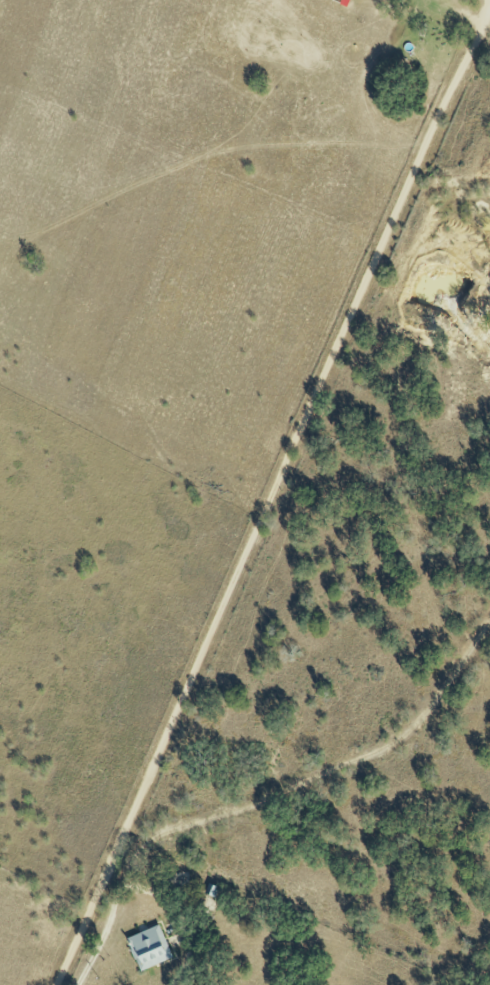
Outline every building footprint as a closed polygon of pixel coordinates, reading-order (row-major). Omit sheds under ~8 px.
[(126,938),(139,971),(172,958),(158,924),(126,938)]
